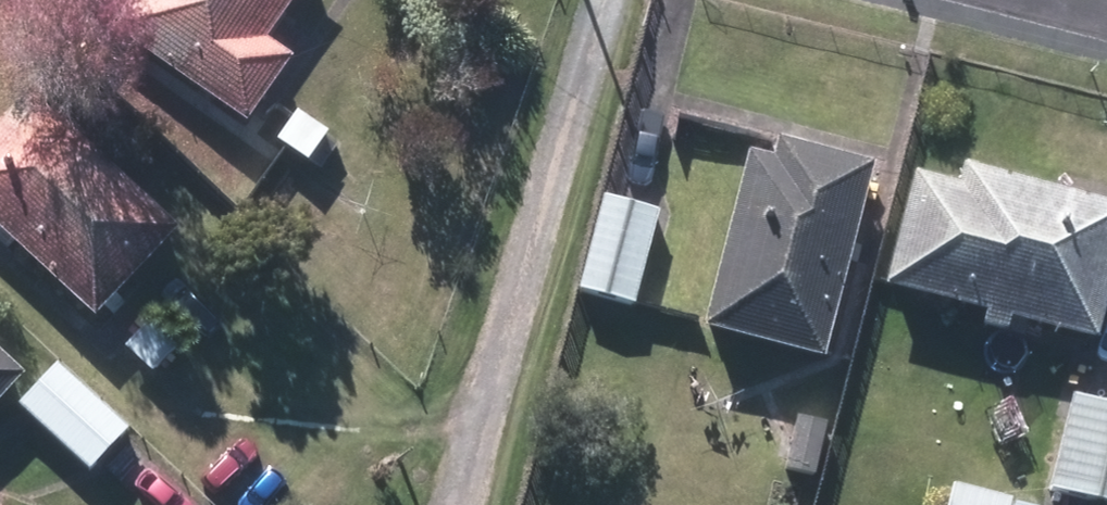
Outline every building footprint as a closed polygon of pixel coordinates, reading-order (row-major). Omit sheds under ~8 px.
[(266,127),(309,62),(283,44),(312,0),(150,0),(126,36),(266,127)] [(110,324),(191,234),(42,98),(0,143),(0,223),(110,324)] [(290,142),(319,164),(338,138),(309,116),(290,142)] [(723,336),(841,365),(890,170),(793,147),(789,167),(766,161),(723,336)] [(1106,343),(1106,204),(980,171),(975,191),(934,180),(905,291),(1004,316),(1001,328),(1024,333),(1027,322),(1106,343)] [(590,295),(646,309),(670,218),(614,202),(590,295)] [(138,350),(162,375),(185,351),(161,326),(138,350)] [(36,380),(0,347),(0,419),(36,380)] [(33,409),(104,475),(141,434),(69,370),(33,409)] [(1101,504),(1106,504),(1106,409),(1081,403),(1060,496),(1101,504)] [(797,475),(764,468),(758,504),(790,504),(797,475)] [(1028,504),(967,491),(964,504),(1028,504)]
